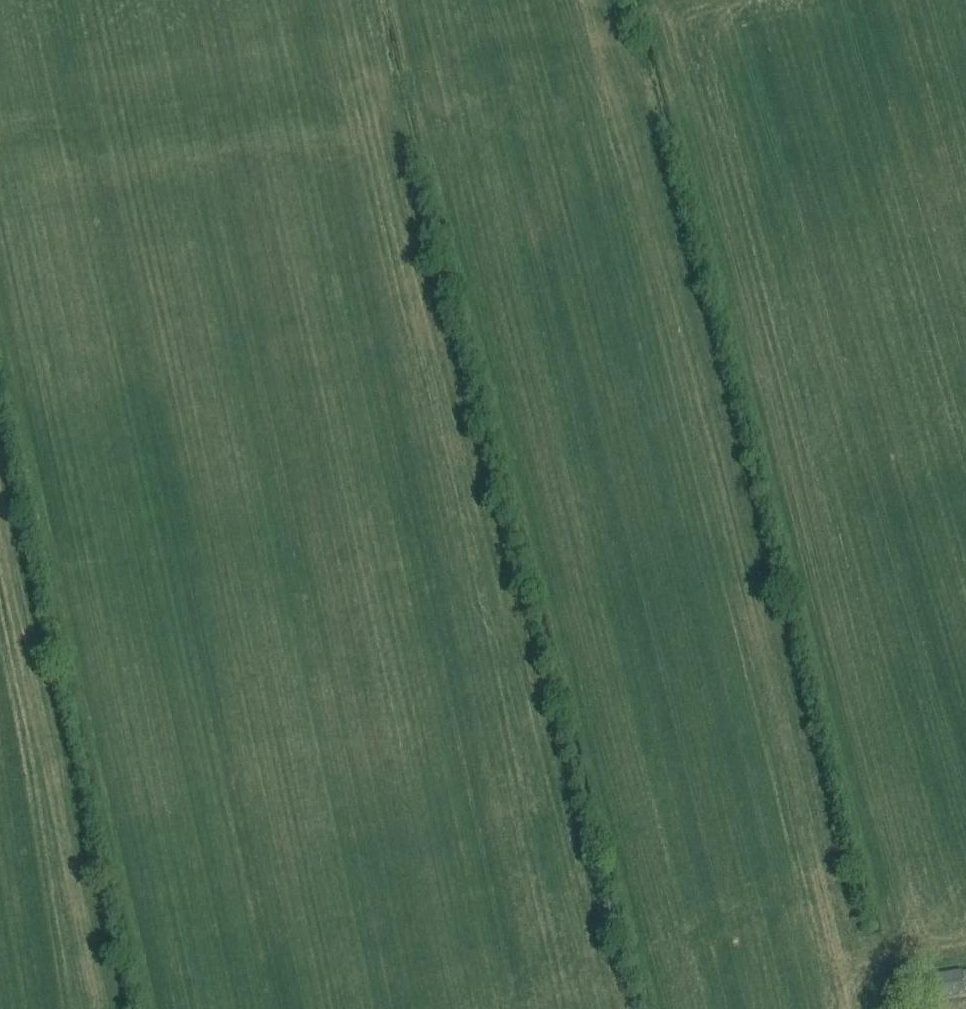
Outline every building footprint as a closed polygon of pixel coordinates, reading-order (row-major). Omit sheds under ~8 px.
[(965,994),(965,989),(963,973),(962,972),(937,976),(941,998),(965,994)]
